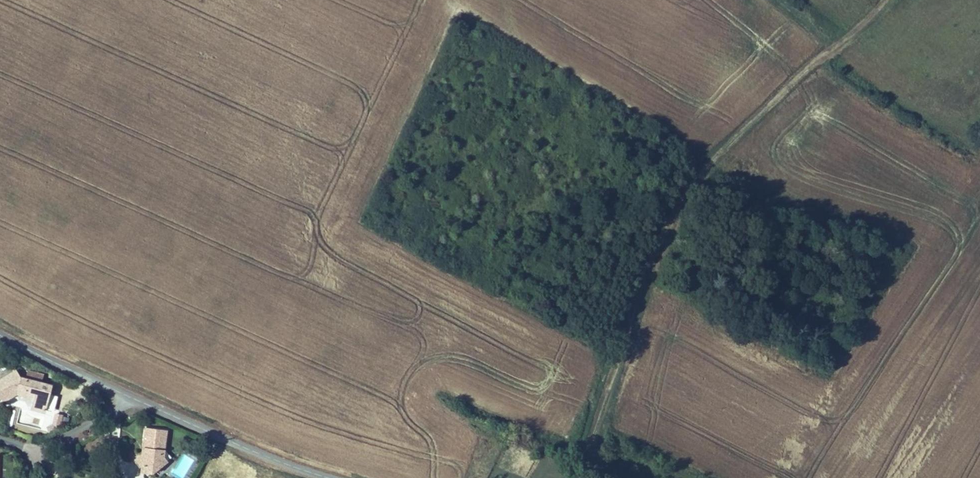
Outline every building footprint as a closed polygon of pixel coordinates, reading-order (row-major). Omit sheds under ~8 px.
[(27,379),(26,382),(19,380),(19,377),(18,374),(0,384),(0,395),(6,405),(23,395),(36,398),(34,405),(46,409),(52,386),(27,379)] [(50,394),(47,410),(53,412),(57,396),(50,394)] [(58,427),(62,415),(55,413),(52,426),(58,427)] [(165,431),(143,429),(141,451),(145,451),(145,457),(141,460),(136,463),(142,471),(149,471),(155,476),(168,463),(161,456),(164,454),(165,431)] [(142,471),(136,463),(132,466),(140,474),(142,471)]
